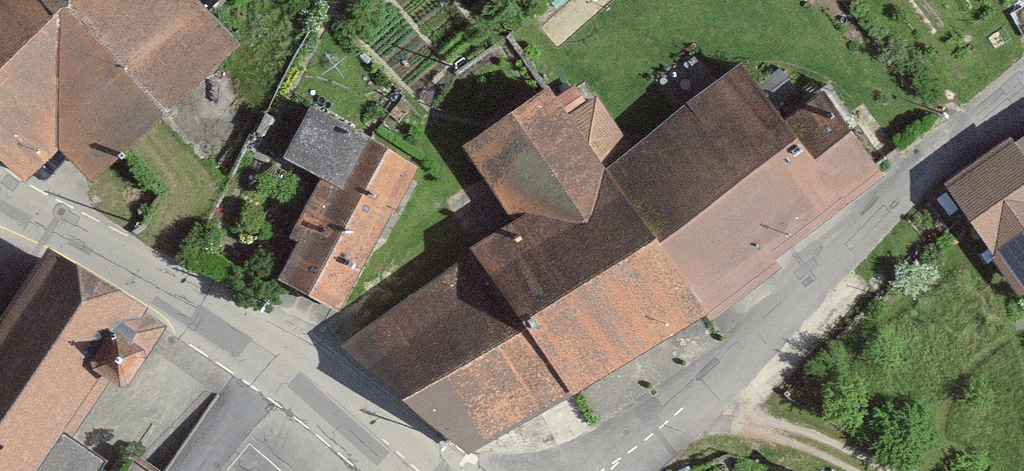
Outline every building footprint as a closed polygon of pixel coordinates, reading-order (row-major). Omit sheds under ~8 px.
[(206,0),(0,0),(0,146),(32,177),(61,147),(96,182),(242,35),(206,0)] [(742,54),(611,160),(712,309),(885,167),(826,81),(791,107),(742,54)] [(472,248),(578,389),(712,309),(611,160),(554,76),(463,138),(515,214),(472,248)] [(278,144),(326,171),(276,275),(349,310),(422,159),(308,92),(278,144)] [(951,177),(1023,292),(1023,128),(951,177)] [(173,326),(131,302),(138,291),(53,238),(0,317),(0,470),(99,470),(108,453),(80,429),(117,374),(138,386),(173,326)] [(578,389),(472,248),(343,341),(466,453),(578,389)]
